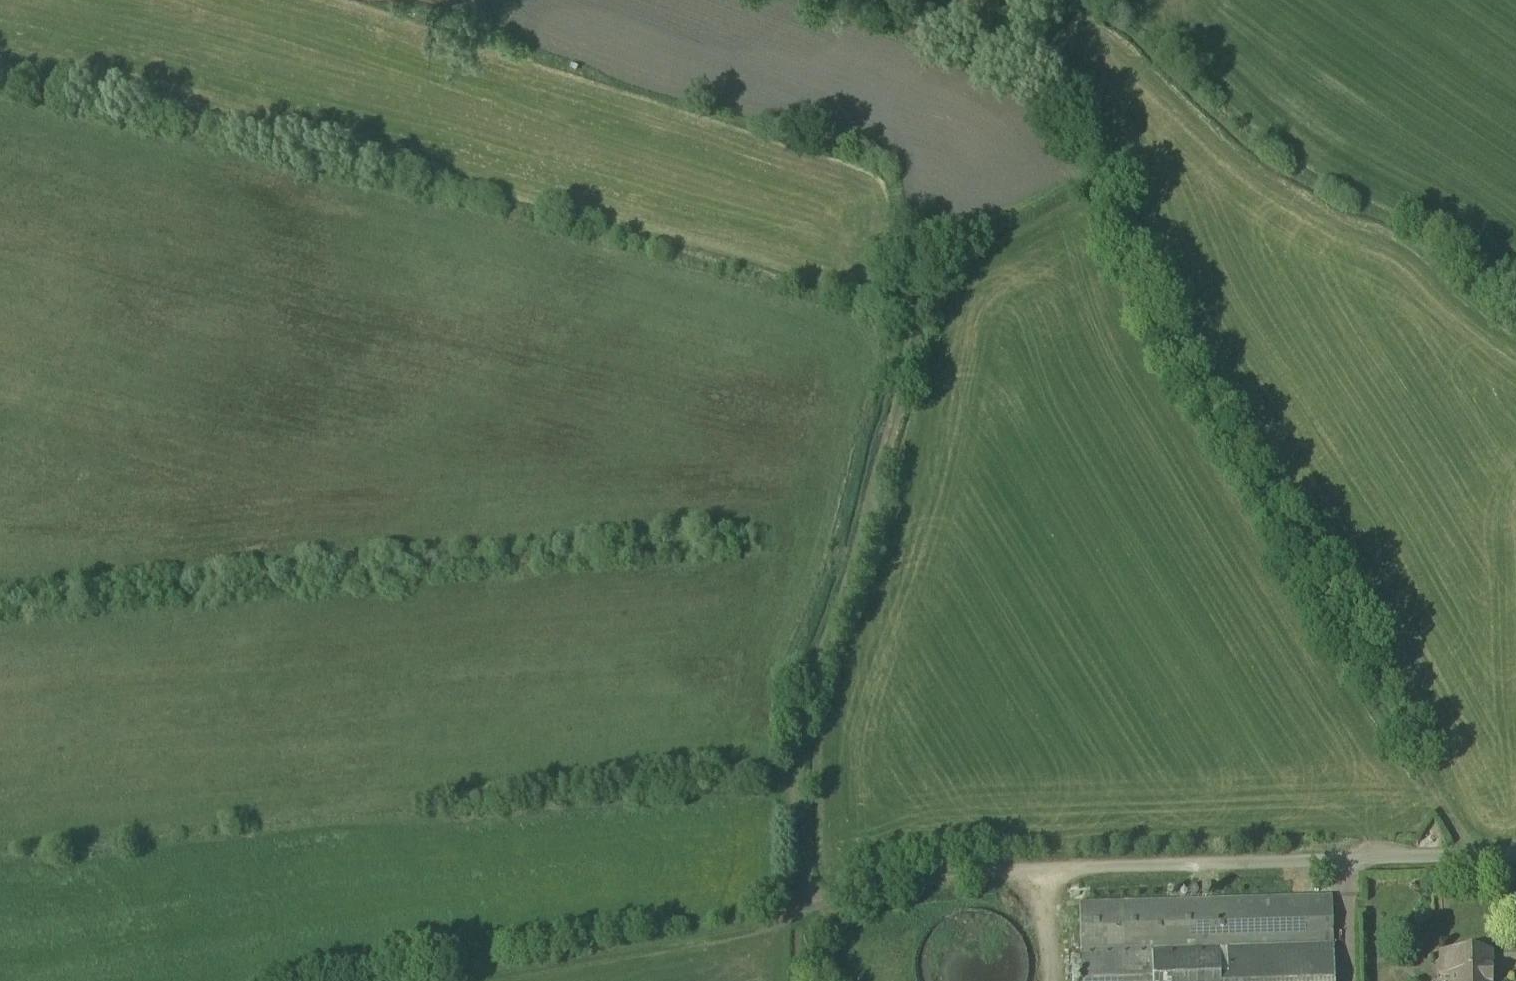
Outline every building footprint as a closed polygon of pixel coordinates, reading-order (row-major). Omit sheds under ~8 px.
[(1330,946),(1332,896),(1077,904),(1080,951),(1330,946)] [(1080,952),(1080,953),(1080,980),(1331,980),(1330,946),(1080,952)] [(1437,955),(1438,978),(1448,978),(1448,980),(1492,980),(1492,954),(1437,955)]
